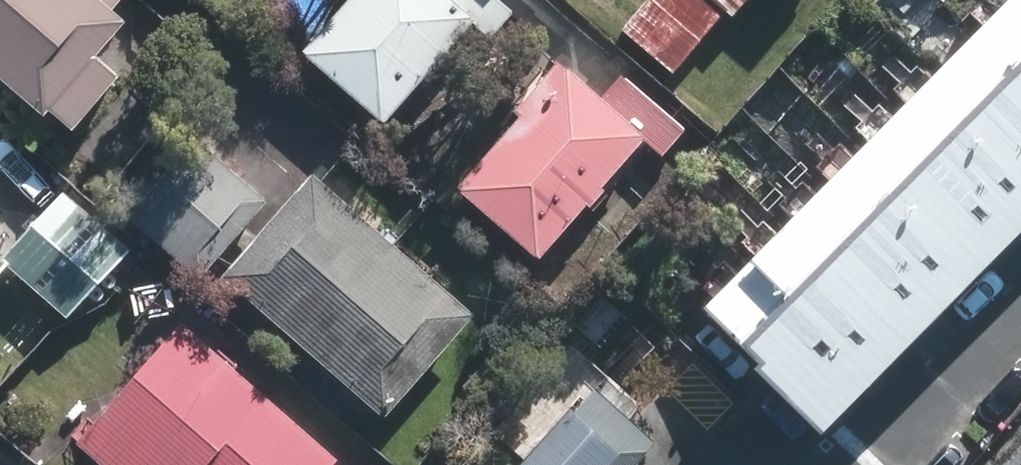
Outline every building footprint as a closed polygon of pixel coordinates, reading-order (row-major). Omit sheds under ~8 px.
[(86,127),(137,67),(114,48),(145,12),(131,0),(0,0),(0,55),(86,127)] [(522,7),(514,0),(345,0),(309,42),(402,121),(480,30),(493,41),(522,7)] [(630,27),(681,71),(733,11),(738,15),(751,0),(654,0),(630,27)] [(718,295),(841,416),(1020,235),(1020,0),(1010,0),(718,295)] [(573,59),(469,181),(553,252),(651,138),(670,154),(695,125),(628,68),(610,90),(573,59)] [(203,134),(137,210),(210,274),(277,198),(203,134)] [(326,165),(232,269),(395,414),(489,310),(326,165)] [(69,184),(8,256),(79,316),(140,244),(69,184)] [(190,315),(80,445),(104,464),(348,464),(344,462),(352,452),(190,315)] [(529,464),(640,464),(668,434),(606,379),(529,464)]
